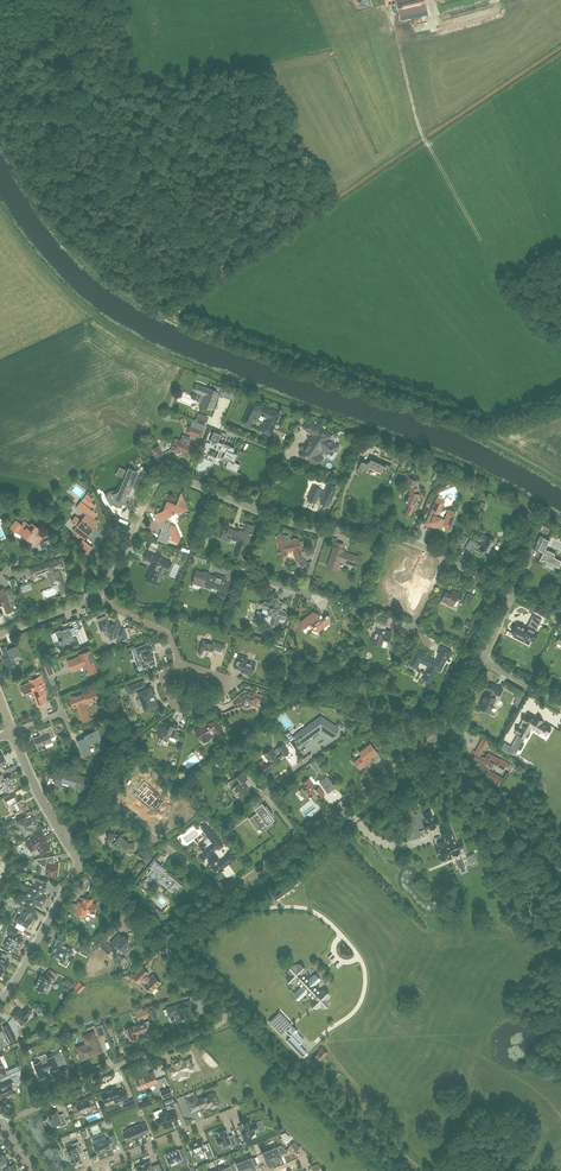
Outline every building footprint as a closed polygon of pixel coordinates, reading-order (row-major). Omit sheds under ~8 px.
[(385,4),(388,3),(391,2),(394,13),(399,12),(401,20),(428,14),(427,5),(425,0),(384,0),(385,4)] [(197,384),(195,390),(198,391),(205,394),(201,404),(212,408),(217,394),(228,398),(230,391),(222,387),(214,385),(213,389),(208,387),(207,388),(200,385),(197,384)] [(275,422),(279,413),(273,410),(272,411),(262,406),(262,405),(252,401),(242,423),(249,426),(251,422),(254,414),(258,416),(259,413),(262,414),(261,415),(263,416),(264,415),(269,417),(267,423),(265,423),(262,431),(270,435),(275,422)] [(196,421),(203,423),(205,424),(208,417),(202,415),(199,414),(196,421)] [(334,451),(338,446),(328,438),(330,435),(323,431),(321,433),(317,431),(319,428),(308,421),(303,428),(311,433),(313,434),(308,441),(309,442),(300,455),(310,463),(311,462),(317,466),(322,459),(316,455),(320,449),(328,454),(327,456),(331,459),(333,458),(337,453),(334,451)] [(203,431),(195,428),(189,426),(187,432),(200,438),(203,431)] [(235,448),(234,448),(222,443),(218,441),(221,434),(214,431),(210,441),(217,444),(215,449),(225,453),(221,460),(228,463),(226,467),(225,467),(236,472),(240,465),(234,462),(234,461),(237,455),(238,454),(233,452),(235,448)] [(173,447),(172,450),(178,453),(179,450),(189,455),(193,446),(187,443),(189,438),(183,435),(180,441),(175,439),(172,446),(173,447)] [(206,442),(202,451),(206,453),(211,443),(206,442)] [(159,446),(152,450),(157,458),(163,455),(159,446)] [(362,459),(359,465),(357,471),(362,473),(365,468),(369,470),(369,467),(381,473),(384,466),(388,468),(390,463),(372,455),(369,461),(362,459)] [(203,457),(197,472),(208,476),(214,462),(203,457)] [(106,496),(105,494),(111,505),(111,504),(113,503),(113,504),(114,504),(121,508),(123,503),(127,494),(125,493),(127,488),(129,489),(135,474),(127,470),(119,491),(118,491),(112,494),(112,493),(106,496)] [(405,484),(412,487),(404,503),(410,505),(406,513),(410,515),(419,495),(414,493),(416,488),(415,488),(418,481),(409,477),(405,484)] [(329,506),(336,487),(328,484),(325,492),(320,490),(321,489),(313,486),(308,500),(315,503),(318,496),(323,497),(320,503),(329,506)] [(165,510),(162,511),(163,512),(156,515),(159,522),(163,531),(162,531),(161,535),(160,535),(159,535),(179,543),(181,537),(176,526),(171,524),(170,524),(168,518),(169,518),(171,515),(176,512),(179,513),(188,509),(182,496),(180,496),(176,505),(169,502),(166,503),(164,508),(165,510)] [(438,496),(426,523),(440,529),(442,525),(446,527),(445,529),(450,531),(452,526),(450,526),(454,516),(448,513),(445,519),(438,516),(444,501),(441,500),(442,497),(438,496)] [(89,535),(90,535),(91,535),(92,535),(92,533),(92,532),(91,532),(99,522),(94,518),(98,514),(95,512),(96,510),(94,508),(96,506),(91,502),(93,500),(90,497),(84,503),(81,501),(77,507),(86,514),(74,531),(78,533),(77,535),(77,536),(79,537),(80,537),(81,536),(86,539),(89,535)] [(31,523),(30,525),(24,521),(22,524),(21,523),(21,524),(18,521),(18,522),(16,520),(10,528),(15,532),(17,530),(22,533),(22,538),(26,542),(29,539),(37,545),(42,538),(41,537),(41,536),(41,535),(41,534),(40,533),(39,533),(38,533),(37,533),(36,534),(40,529),(31,523)] [(251,534),(254,527),(247,524),(245,532),(241,531),(240,533),(229,529),(228,531),(225,530),(222,539),(228,541),(229,538),(230,539),(231,538),(240,541),(235,555),(241,557),(249,533),(251,534)] [(287,535),(284,536),(284,535),(279,533),(276,536),(280,555),(285,556),(288,554),(287,552),(293,551),(295,560),(299,561),(303,558),(301,549),(300,541),(299,542),(298,539),(294,538),(291,540),(291,538),(290,538),(289,536),(287,535)] [(494,557),(497,552),(490,548),(494,541),(486,536),(485,537),(481,534),(478,538),(483,541),(481,545),(470,539),(465,547),(471,551),(475,546),(494,557)] [(544,552),(541,559),(559,568),(560,563),(560,560),(554,557),(556,553),(546,549),(550,540),(545,538),(540,535),(537,542),(538,543),(534,550),(539,552),(540,550),(544,552)] [(47,551),(55,549),(49,540),(44,542),(47,551)] [(85,540),(81,546),(87,550),(85,552),(88,555),(90,552),(84,548),(88,542),(85,540)] [(355,566),(358,557),(343,552),(343,550),(334,547),(328,567),(337,570),(340,561),(355,566)] [(146,580),(148,580),(147,581),(148,583),(152,584),(153,584),(154,583),(156,583),(160,572),(157,571),(159,564),(169,568),(171,562),(162,558),(162,557),(156,555),(156,556),(146,552),(144,558),(154,562),(146,580)] [(55,585),(60,583),(61,583),(63,587),(65,587),(57,567),(62,566),(60,559),(55,561),(55,560),(30,569),(34,580),(41,578),(40,574),(47,571),(50,580),(53,579),(55,585)] [(395,562),(392,569),(397,571),(397,570),(409,575),(402,590),(409,594),(412,588),(411,587),(415,578),(425,583),(428,577),(416,572),(417,571),(413,570),(412,570),(416,562),(408,559),(405,566),(395,562)] [(215,577),(209,576),(205,574),(206,573),(196,570),(192,582),(201,585),(201,586),(205,588),(206,585),(215,587),(214,589),(219,590),(216,599),(224,601),(229,584),(224,582),(226,577),(216,574),(215,577)] [(2,603),(3,605),(5,609),(6,613),(12,611),(11,606),(17,604),(11,588),(7,590),(5,591),(4,588),(0,590),(0,596),(1,599),(0,599),(0,604),(2,603)] [(459,601),(462,595),(454,591),(452,594),(446,591),(441,601),(452,606),(455,600),(459,601)] [(470,603),(474,596),(468,593),(464,600),(470,603)] [(257,612),(254,620),(269,625),(270,621),(273,626),(278,623),(280,618),(284,619),(288,616),(285,611),(282,610),(283,606),(279,605),(280,601),(277,597),(273,599),(271,603),(265,601),(260,604),(263,609),(262,613),(257,612)] [(319,632),(330,623),(330,616),(329,615),(323,619),(320,616),(322,614),(318,609),(314,612),(312,611),(301,621),(302,628),(305,633),(311,629),(312,630),(319,632)] [(388,641),(390,632),(382,630),(386,618),(376,615),(371,631),(375,632),(372,642),(381,645),(382,639),(388,641)] [(98,622),(100,628),(102,632),(106,630),(106,632),(107,635),(108,636),(109,635),(110,638),(111,640),(112,639),(117,637),(119,641),(127,638),(124,631),(123,628),(120,629),(117,623),(117,621),(115,622),(109,624),(107,619),(106,616),(97,619),(99,622),(98,622)] [(75,630),(81,628),(78,619),(63,624),(64,629),(56,632),(61,645),(66,644),(65,642),(74,639),(72,634),(75,633),(76,631),(75,630)] [(518,624),(513,633),(517,635),(516,638),(523,642),(525,639),(526,640),(526,638),(527,637),(533,640),(537,631),(536,631),(540,623),(533,620),(530,625),(529,624),(526,628),(518,624)] [(151,637),(154,644),(160,642),(158,635),(151,637)] [(203,641),(199,652),(199,654),(200,655),(201,656),(203,656),(204,655),(205,654),(214,657),(215,653),(222,655),(225,646),(213,642),(213,644),(203,641)] [(136,648),(132,650),(134,657),(135,657),(137,663),(140,670),(144,668),(155,664),(154,659),(153,655),(154,655),(153,654),(153,655),(152,652),(152,651),(152,652),(150,648),(149,648),(148,644),(136,648)] [(11,658),(20,654),(17,646),(8,649),(7,646),(2,648),(5,658),(3,658),(7,669),(14,666),(11,658)] [(417,664),(418,661),(429,666),(423,679),(430,683),(436,669),(439,671),(446,658),(448,658),(451,651),(441,646),(438,653),(439,655),(436,660),(426,655),(427,654),(419,650),(418,652),(416,650),(411,661),(417,664)] [(87,674),(94,672),(91,665),(94,664),(89,651),(80,655),(80,656),(73,659),(74,661),(69,663),(72,671),(79,669),(79,667),(84,666),(87,674)] [(234,667),(241,670),(240,672),(248,675),(249,672),(252,673),(253,669),(254,669),(255,668),(254,668),(256,663),(251,662),(251,661),(251,663),(245,661),(246,657),(238,655),(234,667)] [(44,665),(48,676),(55,673),(51,663),(44,665)] [(42,694),(45,693),(41,682),(42,681),(40,676),(30,680),(31,682),(21,686),(24,693),(34,690),(36,696),(35,697),(38,705),(45,703),(42,694)] [(146,688),(143,681),(128,687),(131,693),(138,691),(139,692),(138,692),(140,698),(139,699),(138,702),(139,704),(141,705),(143,705),(145,711),(158,706),(155,698),(154,698),(153,695),(154,695),(151,687),(146,689),(145,688),(146,688)] [(479,706),(489,711),(492,706),(493,706),(493,705),(496,698),(492,696),(494,692),(500,695),(502,688),(491,683),(488,690),(490,690),(488,695),(485,693),(479,706)] [(95,698),(94,695),(93,696),(91,691),(85,694),(84,692),(69,697),(72,704),(75,702),(80,714),(81,714),(84,721),(90,719),(84,703),(95,699),(95,698)] [(257,701),(258,701),(260,701),(261,700),(261,698),(261,697),(260,695),(259,695),(245,691),(233,700),(237,708),(242,705),(243,708),(246,709),(249,709),(251,707),(252,704),(256,706),(257,701)] [(332,737),(338,728),(320,716),(317,718),(318,719),(314,722),(313,722),(312,723),(312,724),(311,723),(310,724),(308,724),(307,725),(306,726),(306,728),(301,732),(300,731),(295,734),(302,744),(318,732),(318,731),(320,729),(332,737)] [(529,731),(532,726),(544,733),(545,731),(549,733),(551,728),(548,726),(542,723),(543,721),(536,717),(536,719),(530,716),(529,718),(525,716),(522,720),(523,721),(519,727),(516,731),(519,733),(522,735),(521,736),(522,736),(523,735),(526,737),(527,738),(530,733),(529,732),(529,731)] [(203,723),(195,730),(196,732),(195,733),(200,740),(201,739),(204,742),(211,736),(212,737),(214,741),(219,738),(216,734),(223,730),(215,719),(208,723),(209,724),(206,727),(203,723)] [(161,726),(157,735),(161,737),(163,738),(164,738),(166,739),(167,734),(170,735),(173,737),(178,739),(180,733),(176,731),(178,725),(174,723),(173,726),(166,723),(164,727),(161,726)] [(51,738),(55,736),(51,726),(41,730),(43,734),(34,738),(39,750),(46,747),(45,744),(52,741),(51,738)] [(77,740),(80,749),(83,756),(90,753),(87,745),(94,742),(93,741),(99,739),(96,730),(85,735),(86,737),(77,740)] [(482,742),(479,747),(483,749),(483,750),(486,751),(488,745),(487,745),(482,742)] [(516,754),(517,751),(511,748),(512,746),(511,746),(505,742),(502,748),(511,755),(512,752),(516,754)] [(283,756),(288,752),(283,744),(278,748),(281,751),(277,754),(272,748),(264,753),(269,761),(262,767),(265,771),(272,765),(273,766),(279,761),(278,759),(283,755),(283,756)] [(368,757),(376,752),(370,744),(359,752),(362,756),(355,761),(359,767),(363,764),(364,766),(365,764),(364,763),(370,759),(368,757)] [(473,750),(472,752),(476,755),(472,761),(481,766),(482,764),(485,765),(481,772),(486,775),(485,777),(496,783),(495,784),(498,786),(503,777),(489,770),(490,768),(491,768),(494,763),(497,765),(497,766),(504,769),(506,766),(509,768),(511,763),(508,762),(501,758),(501,759),(488,752),(485,758),(480,755),(481,754),(477,752),(473,750)] [(320,777),(326,773),(320,765),(314,769),(320,777)] [(0,779),(4,788),(6,787),(7,791),(16,787),(14,782),(13,783),(10,776),(4,778),(2,772),(0,773),(0,779)] [(84,791),(84,790),(87,790),(90,779),(87,778),(87,777),(76,774),(75,776),(63,772),(62,775),(57,774),(54,785),(61,786),(62,782),(79,787),(78,790),(84,791)] [(233,779),(229,782),(232,787),(231,787),(235,794),(238,792),(241,796),(248,790),(242,782),(248,778),(243,772),(233,779)] [(328,793),(335,788),(327,777),(320,782),(328,793)] [(324,795),(324,794),(319,787),(315,790),(309,782),(307,779),(303,782),(305,785),(302,787),(303,788),(299,791),(304,799),(308,796),(309,797),(311,795),(314,793),(319,798),(324,795)] [(147,787),(148,785),(144,782),(138,789),(142,792),(140,794),(138,797),(150,807),(153,803),(157,799),(151,794),(153,792),(148,788),(147,787)] [(23,801),(21,796),(17,798),(15,794),(4,800),(5,799),(6,801),(5,802),(7,806),(11,804),(14,810),(13,810),(15,815),(21,812),(26,809),(26,808),(27,807),(26,805),(24,805),(23,806),(21,802),(23,801)] [(254,808),(257,812),(249,819),(252,824),(256,822),(262,831),(272,824),(271,822),(274,819),(272,815),(273,815),(266,806),(265,807),(262,803),(254,808)] [(423,814),(426,821),(423,822),(426,830),(430,828),(435,826),(439,824),(436,817),(433,818),(430,811),(423,814)] [(36,825),(32,818),(27,821),(25,817),(17,822),(25,836),(33,831),(31,828),(36,825)] [(218,849),(223,845),(211,828),(210,829),(206,824),(202,827),(210,837),(204,842),(200,845),(199,844),(205,853),(206,853),(211,859),(210,859),(214,865),(212,866),(215,871),(220,867),(218,863),(221,861),(213,851),(214,850),(214,849),(217,847),(218,849)] [(450,858),(450,856),(449,854),(453,852),(454,854),(459,852),(458,850),(459,850),(458,849),(456,844),(449,826),(442,829),(443,829),(441,830),(443,837),(445,836),(449,846),(446,847),(445,843),(439,845),(440,848),(436,849),(438,853),(440,858),(441,860),(443,861),(444,860),(450,858)] [(44,838),(41,833),(26,843),(31,850),(37,846),(42,854),(45,852),(46,852),(46,851),(50,849),(43,839),(44,838)] [(122,837),(122,834),(108,834),(108,841),(113,841),(113,842),(123,850),(129,843),(122,837)] [(138,854),(143,858),(146,861),(150,855),(148,853),(142,848),(138,854)] [(230,853),(226,856),(229,861),(234,857),(230,853)] [(53,872),(58,873),(59,864),(54,864),(51,864),(51,863),(49,863),(49,860),(49,857),(36,859),(36,861),(39,864),(41,864),(41,866),(44,866),(46,869),(46,875),(53,876),(53,872)] [(162,867),(154,860),(148,866),(152,870),(147,876),(148,876),(140,886),(146,892),(151,887),(152,888),(159,880),(172,891),(175,889),(177,890),(181,885),(165,871),(166,870),(162,867)] [(40,897),(45,886),(37,882),(33,890),(30,889),(26,897),(30,900),(29,901),(34,903),(35,902),(41,906),(44,900),(40,897)] [(293,887),(275,895),(278,901),(296,893),(293,887)] [(20,902),(7,895),(4,900),(9,903),(12,904),(17,907),(20,902)] [(82,904),(78,903),(76,915),(85,916),(86,912),(90,912),(89,915),(90,916),(93,917),(95,916),(95,913),(97,904),(92,903),(92,899),(83,898),(82,904)] [(26,907),(20,904),(15,913),(16,914),(19,916),(16,921),(27,927),(31,920),(33,921),(35,917),(23,910),(25,907),(26,908),(26,907)] [(163,919),(166,916),(163,914),(159,911),(156,914),(157,915),(156,916),(156,915),(156,916),(162,921),(163,919)] [(17,950),(23,940),(15,936),(18,931),(10,927),(8,932),(11,934),(6,942),(8,943),(8,945),(7,947),(15,951),(17,950)] [(100,946),(105,941),(108,938),(103,933),(94,942),(99,947),(100,946)] [(59,961),(63,963),(64,963),(65,963),(66,962),(66,961),(66,959),(68,954),(70,955),(73,950),(63,944),(66,939),(59,935),(56,940),(58,941),(54,950),(53,949),(50,954),(60,960),(59,961)] [(110,942),(117,950),(119,947),(126,954),(132,947),(126,941),(128,939),(125,935),(119,940),(116,937),(110,942)] [(100,946),(102,948),(103,947),(108,953),(113,949),(105,941),(100,946)] [(9,962),(0,957),(2,953),(0,952),(0,971),(2,973),(4,969),(6,970),(7,967),(9,962)] [(311,1000),(318,1007),(329,997),(322,990),(320,992),(314,985),(318,981),(313,976),(309,980),(302,974),(305,971),(298,965),(287,975),(294,982),(296,980),(302,987),(295,994),(300,999),(307,992),(314,998),(311,1000)] [(142,967),(138,970),(133,976),(139,982),(142,979),(145,982),(144,984),(151,992),(161,982),(153,974),(150,977),(147,974),(148,973),(142,967)] [(39,979),(35,987),(36,987),(35,989),(39,991),(40,990),(43,992),(43,991),(46,992),(50,985),(51,986),(56,978),(46,973),(44,976),(42,975),(41,976),(40,975),(38,978),(39,979)] [(81,981),(75,988),(81,993),(87,987),(81,981)] [(190,1000),(167,1008),(170,1016),(175,1014),(178,1024),(185,1022),(184,1019),(192,1016),(190,1010),(192,1009),(193,1008),(190,1000)] [(23,1013),(22,1012),(20,1009),(13,1016),(22,1025),(28,1018),(27,1017),(32,1013),(27,1008),(24,1011),(25,1011),(23,1013)] [(158,1008),(152,1010),(154,1018),(160,1016),(158,1008)] [(289,1028),(289,1027),(288,1027),(290,1025),(279,1013),(272,1019),(269,1022),(281,1034),(285,1031),(287,1029),(288,1030),(289,1028)] [(126,1033),(127,1036),(128,1036),(130,1041),(140,1037),(138,1033),(148,1030),(145,1022),(135,1026),(135,1025),(125,1029),(127,1032),(126,1033)] [(291,1037),(287,1041),(294,1048),(299,1044),(303,1039),(297,1032),(293,1026),(292,1027),(291,1027),(289,1028),(288,1030),(286,1031),(291,1037)] [(12,1031),(7,1034),(11,1042),(16,1039),(12,1031)] [(76,1047),(78,1051),(79,1053),(78,1054),(77,1055),(78,1058),(80,1058),(81,1058),(81,1060),(102,1052),(94,1032),(83,1036),(85,1041),(86,1041),(87,1043),(76,1047)] [(319,1061),(328,1054),(322,1048),(314,1056),(319,1061)] [(34,1063),(33,1063),(37,1071),(39,1077),(46,1074),(46,1075),(45,1071),(51,1068),(52,1070),(58,1067),(58,1068),(59,1068),(58,1065),(63,1063),(64,1064),(60,1053),(54,1055),(53,1055),(53,1056),(47,1058),(41,1061),(41,1060),(40,1061),(34,1063)] [(187,1076),(186,1074),(185,1070),(188,1069),(188,1070),(190,1070),(191,1071),(192,1070),(193,1070),(193,1069),(194,1068),(194,1067),(193,1066),(192,1065),(191,1065),(190,1065),(188,1060),(181,1063),(180,1060),(178,1061),(172,1064),(173,1066),(169,1068),(172,1076),(176,1074),(179,1080),(187,1076)] [(208,1074),(211,1072),(203,1062),(200,1064),(208,1074)] [(138,1089),(139,1089),(140,1090),(157,1083),(153,1072),(142,1076),(142,1078),(140,1078),(140,1077),(135,1079),(136,1080),(134,1081),(138,1089)] [(2,1097),(6,1095),(6,1096),(7,1097),(10,1096),(10,1095),(10,1094),(13,1092),(12,1089),(13,1088),(13,1087),(12,1085),(9,1078),(13,1077),(11,1074),(6,1076),(8,1079),(2,1082),(2,1081),(0,1082),(0,1092),(2,1097)] [(116,1103),(120,1101),(129,1097),(125,1088),(118,1091),(116,1087),(110,1089),(108,1090),(101,1093),(105,1103),(114,1099),(116,1103)] [(211,1093),(210,1094),(197,1099),(195,1095),(186,1099),(191,1111),(204,1106),(205,1108),(210,1106),(210,1107),(213,1108),(220,1105),(215,1094),(212,1093),(211,1094),(211,1093)] [(87,1099),(84,1100),(78,1102),(77,1101),(72,1103),(78,1117),(83,1115),(82,1113),(91,1109),(92,1111),(97,1109),(92,1095),(86,1097),(87,1099)] [(162,1100),(165,1106),(176,1101),(174,1095),(162,1100)] [(48,1114),(49,1116),(46,1119),(50,1123),(52,1123),(53,1125),(58,1123),(60,1127),(67,1124),(63,1113),(58,1115),(57,1111),(48,1114)] [(156,1119),(159,1126),(163,1124),(164,1128),(172,1125),(171,1122),(178,1119),(175,1111),(168,1114),(167,1112),(159,1115),(160,1117),(156,1119)] [(246,1131),(241,1133),(244,1141),(252,1138),(250,1134),(255,1132),(254,1130),(258,1129),(259,1131),(265,1129),(261,1120),(256,1123),(255,1122),(252,1123),(250,1120),(248,1121),(248,1120),(244,1121),(244,1122),(242,1123),(243,1124),(246,1131)] [(128,1130),(123,1132),(124,1135),(127,1140),(131,1139),(132,1140),(144,1135),(144,1134),(148,1132),(145,1123),(140,1125),(140,1124),(128,1129),(128,1130)] [(236,1144),(233,1136),(229,1138),(226,1130),(224,1131),(223,1130),(220,1131),(220,1132),(218,1133),(220,1136),(216,1138),(219,1145),(222,1143),(223,1146),(228,1144),(230,1147),(236,1144)] [(285,1132),(280,1134),(287,1141),(290,1137),(285,1132)] [(105,1136),(93,1141),(95,1144),(94,1145),(95,1146),(94,1147),(94,1148),(94,1149),(95,1149),(96,1150),(98,1154),(111,1148),(110,1145),(112,1144),(113,1145),(117,1143),(114,1134),(109,1136),(111,1139),(108,1140),(107,1139),(107,1140),(105,1136)] [(197,1141),(195,1142),(194,1143),(189,1145),(188,1145),(189,1145),(193,1155),(193,1156),(193,1155),(204,1151),(207,1158),(214,1155),(211,1148),(206,1149),(203,1140),(202,1139),(202,1140),(197,1142),(197,1141)] [(294,1141),(291,1145),(297,1151),(300,1147),(294,1141)] [(69,1153),(67,1154),(67,1159),(71,1159),(72,1161),(81,1158),(79,1154),(84,1152),(81,1145),(80,1146),(78,1142),(72,1144),(73,1148),(68,1150),(69,1153)] [(288,1152),(281,1145),(270,1150),(275,1161),(280,1159),(280,1158),(282,1157),(280,1155),(288,1152)] [(182,1159),(184,1164),(188,1162),(184,1153),(180,1155),(178,1150),(178,1149),(178,1150),(166,1154),(165,1155),(166,1155),(166,1156),(165,1157),(167,1160),(169,1163),(169,1164),(170,1164),(182,1159)] [(270,1150),(260,1154),(257,1155),(260,1162),(263,1161),(263,1160),(265,1159),(268,1164),(275,1161),(270,1150)] [(10,1165),(8,1166),(5,1161),(7,1160),(3,1154),(0,1156),(0,1170),(1,1170),(10,1165)] [(243,1159),(248,1170),(251,1170),(254,1170),(253,1169),(255,1168),(254,1166),(257,1164),(255,1157),(251,1159),(250,1156),(243,1159)] [(235,1163),(237,1167),(238,1167),(240,1170),(248,1170),(243,1159),(235,1163)] [(151,1170),(161,1170),(158,1164),(154,1166),(152,1167),(150,1161),(149,1161),(145,1163),(145,1162),(140,1164),(140,1165),(136,1166),(136,1167),(135,1168),(136,1170),(150,1170),(151,1170)]
